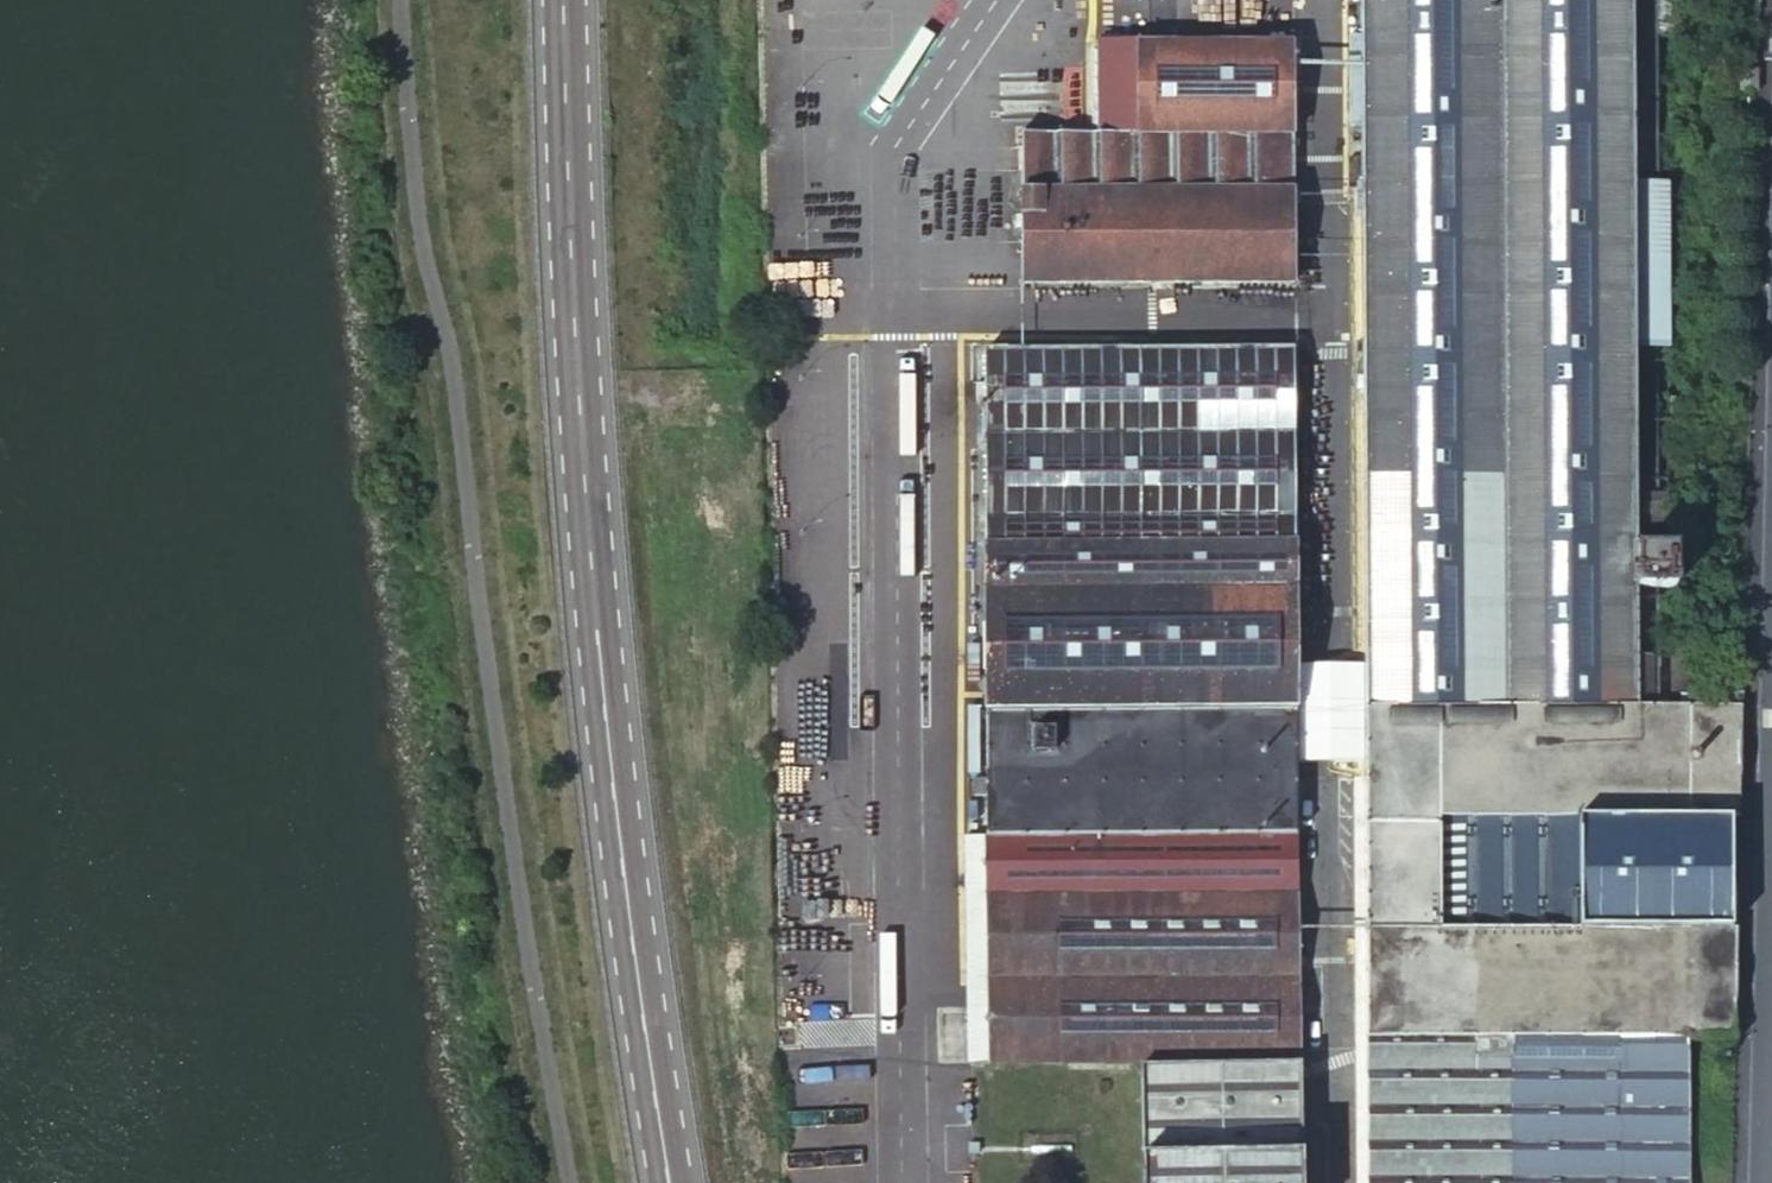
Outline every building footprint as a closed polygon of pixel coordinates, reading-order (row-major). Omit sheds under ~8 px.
[(1183,19),(1300,19),(1301,0),(1183,0),(1183,19)] [(1745,930),(1746,820),(1749,693),(1699,692),(1698,707),(1675,707),(1639,707),(1637,590),(1671,589),(1676,589),(1676,552),(1636,551),(1635,516),(1634,429),(1634,389),(1630,182),(1627,0),(1363,0),(1364,74),(1365,134),(1365,169),(1366,198),(1370,509),(1376,1182),(1626,1182),(1627,1063),(1668,1063),(1669,1035),(1706,1036),(1728,1036),(1728,930),(1745,930)] [(1653,182),(1651,35),(1651,0),(1627,0),(1630,182),(1653,182)] [(1651,35),(1684,35),(1684,0),(1651,0),(1651,35)] [(1031,134),(1034,281),(1300,278),(1301,48),(1146,47),(1147,132),(1031,134)] [(1740,89),(1758,90),(1759,72),(1741,71),(1740,89)] [(1355,134),(1365,134),(1364,74),(1355,74),(1355,134)] [(1356,198),(1366,198),(1365,169),(1355,169),(1356,198)] [(1653,182),(1630,182),(1634,389),(1634,429),(1656,428),(1653,182)] [(998,1056),(1157,1055),(1160,1182),(1311,1182),(1304,750),(1302,341),(999,344),(998,1056)] [(1675,515),(1635,516),(1636,551),(1676,552),(1675,515)] [(1675,707),(1671,589),(1637,590),(1639,707),(1675,707)] [(1706,1036),(1669,1035),(1668,1063),(1627,1063),(1626,1182),(1707,1182),(1706,1036)]
